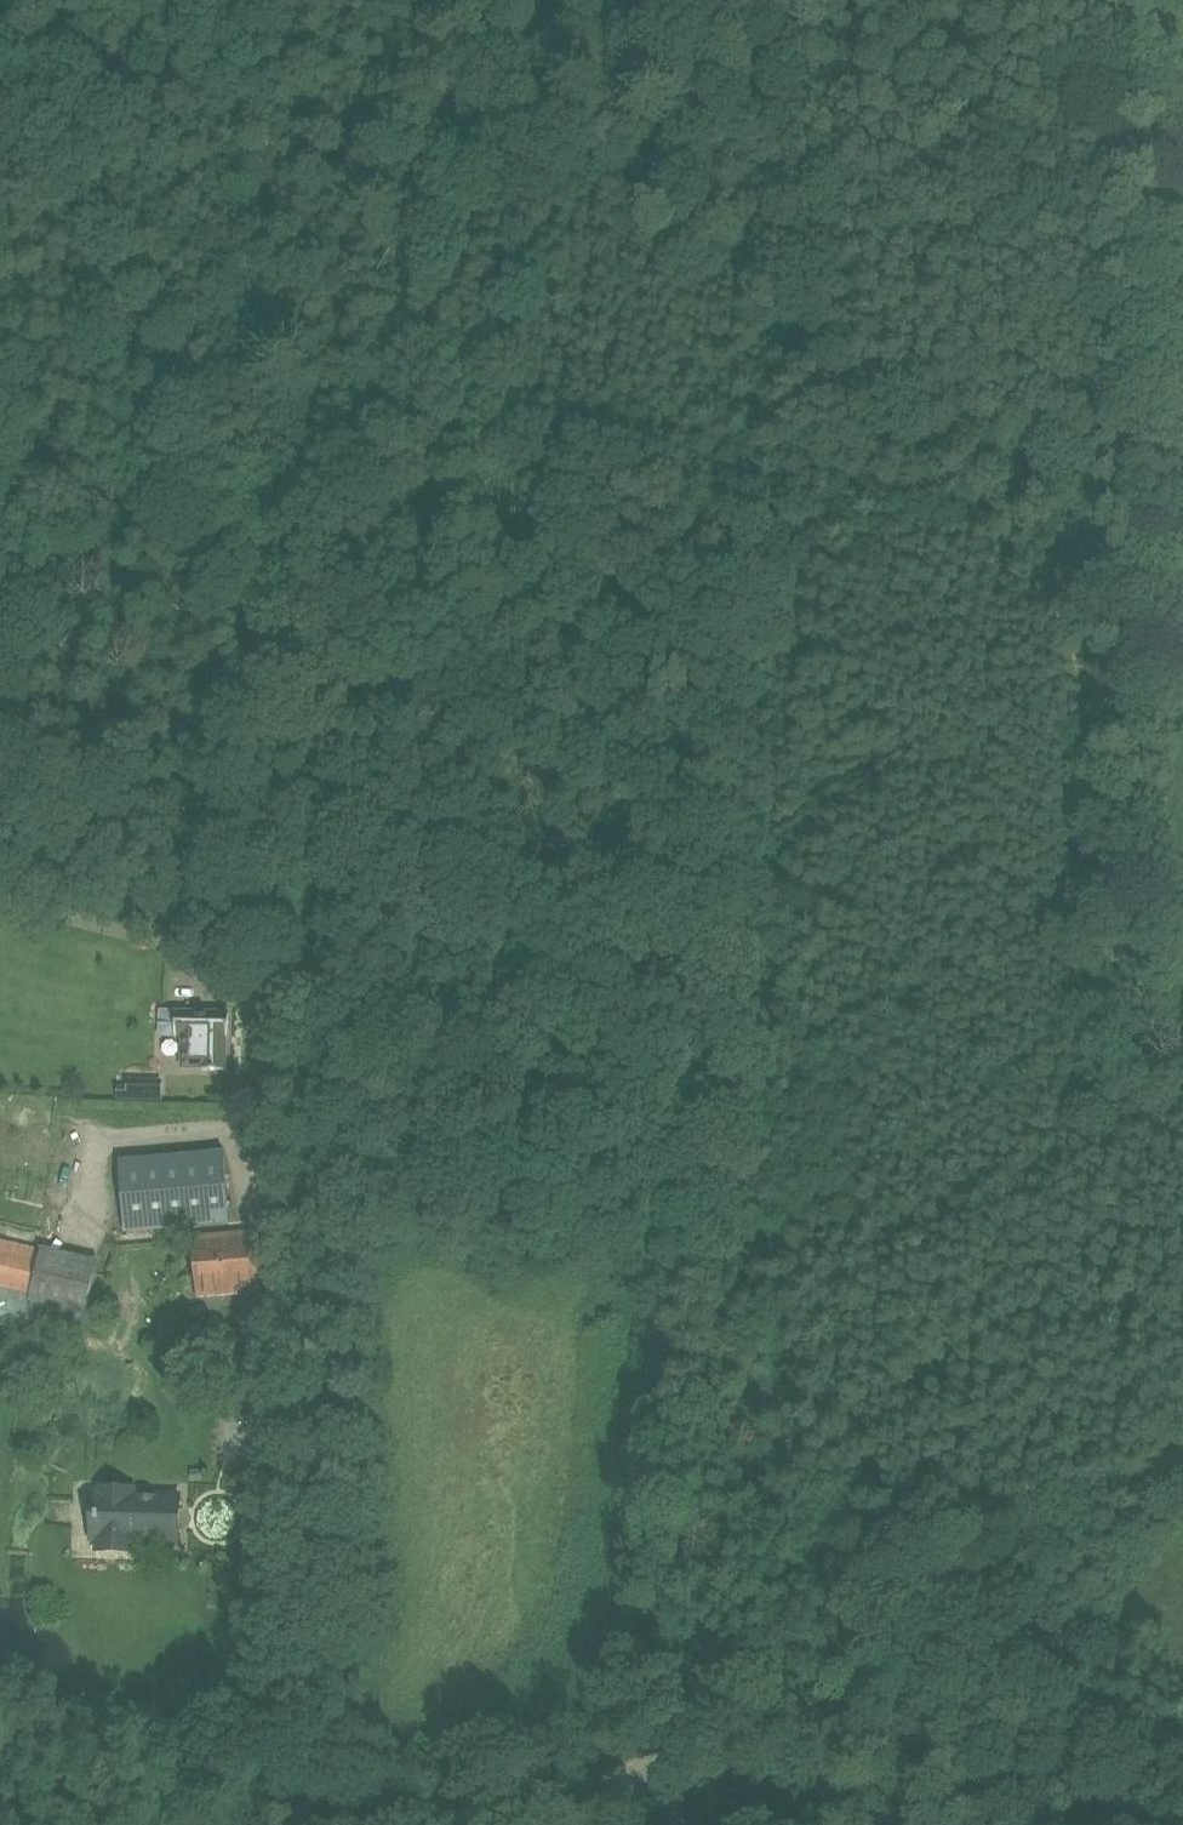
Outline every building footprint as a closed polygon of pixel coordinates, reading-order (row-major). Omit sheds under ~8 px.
[(229,1011),(176,1010),(158,1010),(158,1034),(182,1035),(182,1061),(201,1062),(201,1069),(225,1069),(226,1035),(228,1036),(229,1011)] [(222,1151),(120,1160),(126,1230),(228,1221),(222,1151)] [(253,1233),(193,1239),(198,1295),(258,1289),(253,1233)] [(85,1313),(94,1275),(38,1262),(40,1250),(0,1241),(0,1287),(30,1294),(29,1300),(85,1313)] [(102,1523),(102,1542),(102,1552),(134,1552),(134,1542),(183,1543),(183,1496),(131,1496),(130,1490),(108,1490),(108,1496),(102,1496),(102,1515),(99,1515),(99,1523),(102,1523)]
